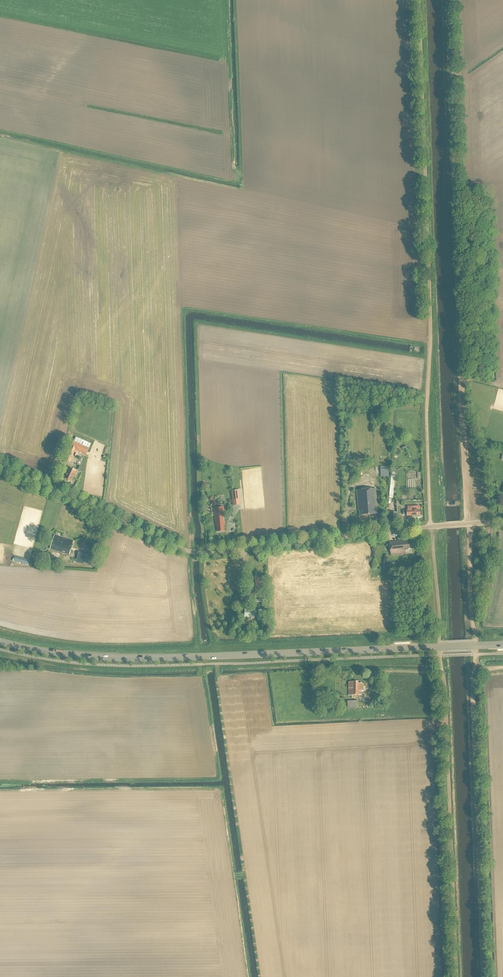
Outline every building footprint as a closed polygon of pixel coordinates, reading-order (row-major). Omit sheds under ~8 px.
[(92,444),(76,437),(73,442),(89,449),(92,444)] [(87,454),(89,449),(73,442),(65,461),(69,463),(76,449),(87,454)] [(381,476),(389,476),(389,466),(381,467),(381,476)] [(71,482),(76,472),(70,468),(64,479),(71,482)] [(360,515),(378,514),(375,489),(357,490),(358,510),(360,510),(360,515)] [(231,491),(233,506),(240,505),(239,490),(231,491)] [(403,515),(407,515),(407,516),(420,516),(420,510),(413,510),(413,506),(408,506),(408,510),(403,510),(403,515)] [(225,517),(224,507),(213,508),(214,518),(215,518),(216,527),(217,527),(218,532),(224,531),(223,525),(225,525),(224,517),(225,517)] [(69,555),(74,541),(54,535),(50,549),(69,555)] [(408,550),(411,549),(410,542),(405,542),(405,541),(389,543),(391,556),(406,554),(405,551),(408,551),(408,550)] [(79,553),(78,562),(91,564),(92,556),(79,553)] [(260,594),(261,578),(257,578),(257,576),(252,576),(252,578),(250,578),(249,593),(260,594)] [(255,610),(245,609),(245,618),(250,618),(250,620),(255,620),(255,610)] [(361,691),(363,691),(363,685),(361,685),(361,683),(357,683),(357,681),(350,681),(350,682),(348,682),(348,695),(361,695),(361,691)]
